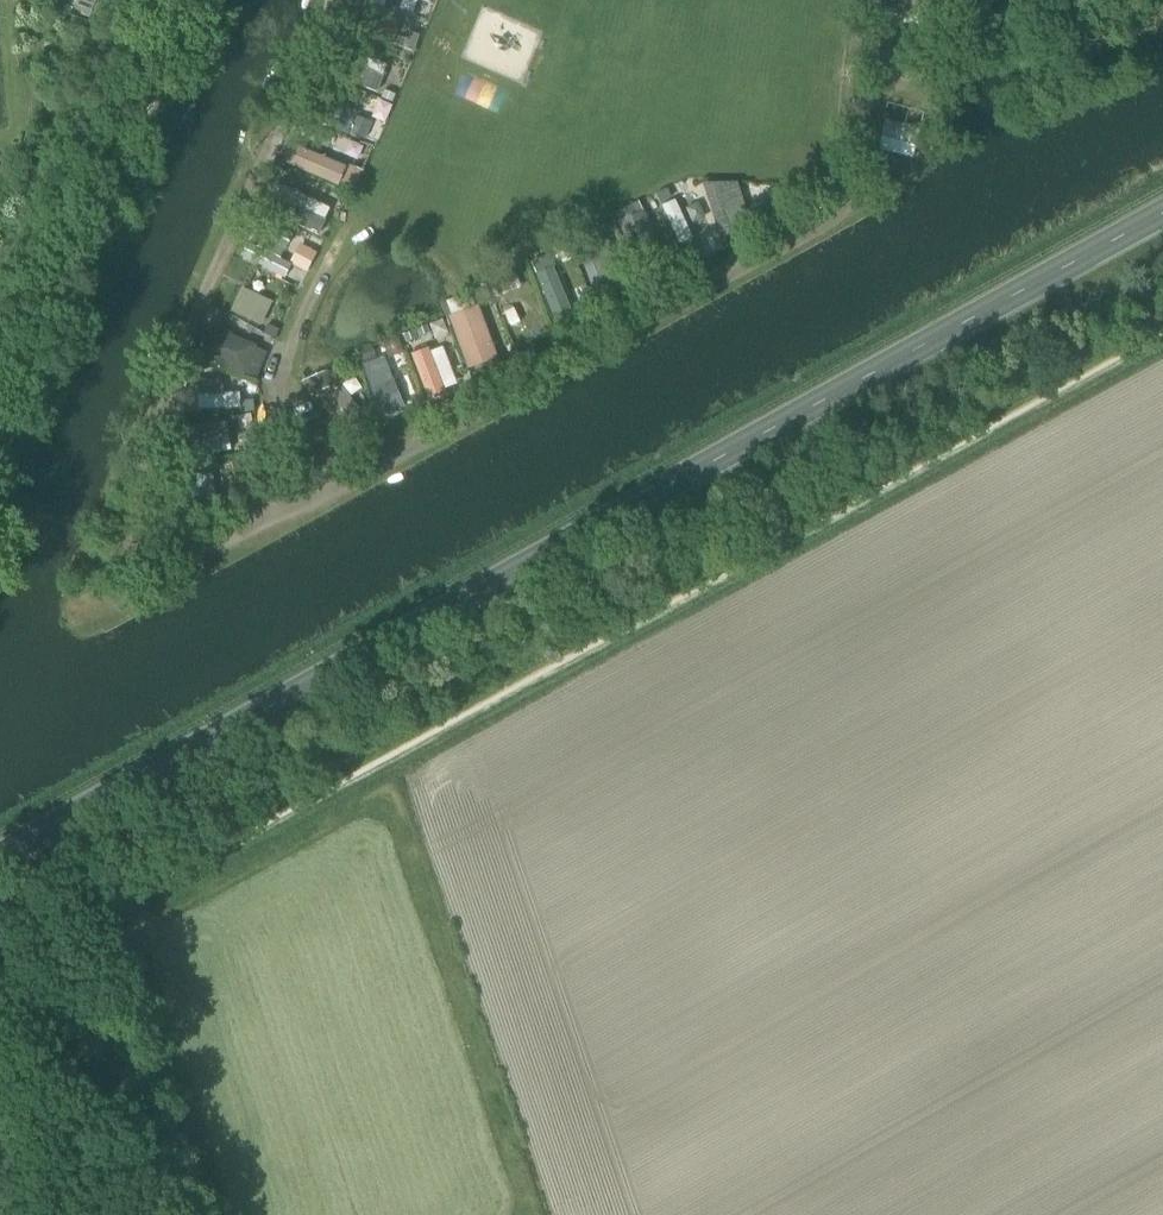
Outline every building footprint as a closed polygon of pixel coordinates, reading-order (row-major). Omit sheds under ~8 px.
[(344,105),(339,129),(364,134),(369,110),(344,105)] [(915,158),(924,112),(904,109),(901,122),(885,119),(879,151),(915,158)] [(364,171),(350,166),(341,187),(355,193),(364,171)] [(268,211),(324,231),(333,205),(277,185),(268,211)] [(642,266),(696,240),(671,187),(617,213),(642,266)] [(572,237),(576,248),(589,243),(585,232),(572,237)] [(248,238),(239,255),(286,277),(293,264),(310,272),(319,253),(297,242),(289,258),(248,238)] [(547,256),(532,262),(537,274),(552,267),(547,256)] [(544,285),(553,321),(573,316),(564,280),(544,285)] [(242,286),(231,314),(265,327),(276,300),(242,286)] [(448,308),(469,370),(501,360),(480,297),(448,308)] [(416,330),(419,338),(431,334),(428,325),(416,330)] [(209,326),(198,356),(260,378),(270,348),(209,326)] [(404,410),(387,343),(360,350),(377,417),(404,410)] [(459,388),(445,344),(412,354),(426,398),(459,388)] [(329,366),(305,383),(338,431),(362,415),(329,366)] [(213,409),(243,404),(241,391),(211,396),(213,409)] [(195,423),(199,454),(231,450),(228,420),(195,423)]
